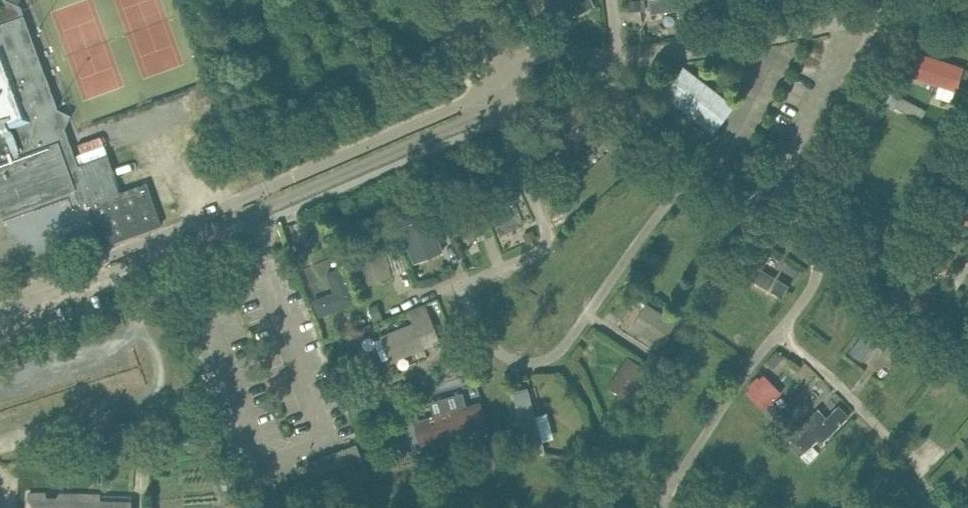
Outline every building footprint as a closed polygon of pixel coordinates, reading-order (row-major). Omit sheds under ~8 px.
[(1,16),(24,10),(21,0),(0,0),(0,12),(1,16)] [(567,19),(596,7),(593,0),(559,0),(567,19)] [(678,10),(681,26),(696,24),(693,0),(649,0),(651,14),(678,10)] [(75,189),(82,207),(88,205),(102,246),(162,224),(147,183),(120,192),(113,174),(115,174),(108,154),(79,165),(24,14),(0,23),(0,216),(75,189)] [(918,52),(910,76),(956,91),(964,67),(918,52)] [(686,83),(679,91),(677,90),(670,98),(705,124),(695,137),(704,144),(734,106),(690,73),(683,81),(686,83)] [(568,98),(558,109),(599,143),(609,132),(568,98)] [(612,132),(604,143),(611,149),(620,137),(612,131),(612,132)] [(967,170),(967,152),(967,151),(960,165),(967,170)] [(514,185),(485,198),(491,212),(499,230),(514,223),(506,205),(520,199),(514,185)] [(464,205),(449,211),(462,245),(478,239),(464,205)] [(429,216),(400,228),(415,263),(444,251),(429,216)] [(531,229),(522,233),(526,242),(535,238),(531,229)] [(379,238),(351,247),(366,286),(393,276),(379,238)] [(770,257),(756,247),(739,271),(768,290),(777,277),(763,268),(770,257)] [(304,269),(310,284),(325,279),(319,263),(304,269)] [(319,316),(357,302),(343,266),(326,273),(334,292),(313,300),(319,316)] [(890,300),(922,317),(930,303),(898,286),(890,300)] [(377,303),(369,306),(374,320),(382,317),(377,303)] [(441,342),(425,303),(408,310),(413,322),(380,336),(390,362),(441,342)] [(642,337),(644,335),(661,347),(678,322),(646,303),(630,329),(642,337)] [(384,320),(386,329),(412,322),(409,313),(384,320)] [(898,332),(876,316),(849,353),(861,362),(875,343),(885,350),(898,332)] [(371,322),(360,326),(363,334),(374,330),(371,322)] [(775,349),(766,361),(773,367),(783,355),(775,349)] [(647,370),(628,357),(608,386),(627,399),(647,370)] [(763,373),(745,390),(772,419),(781,410),(771,400),(780,391),(763,373)] [(513,391),(527,446),(542,442),(528,387),(513,391)] [(488,427),(480,401),(413,422),(420,446),(488,427)] [(809,428),(795,442),(805,452),(818,438),(823,442),(850,415),(838,404),(826,416),(820,409),(805,423),(809,428)] [(297,469),(309,496),(369,472),(358,444),(297,469)] [(28,507),(131,507),(132,498),(60,494),(59,499),(46,498),(45,494),(29,493),(28,507)]
